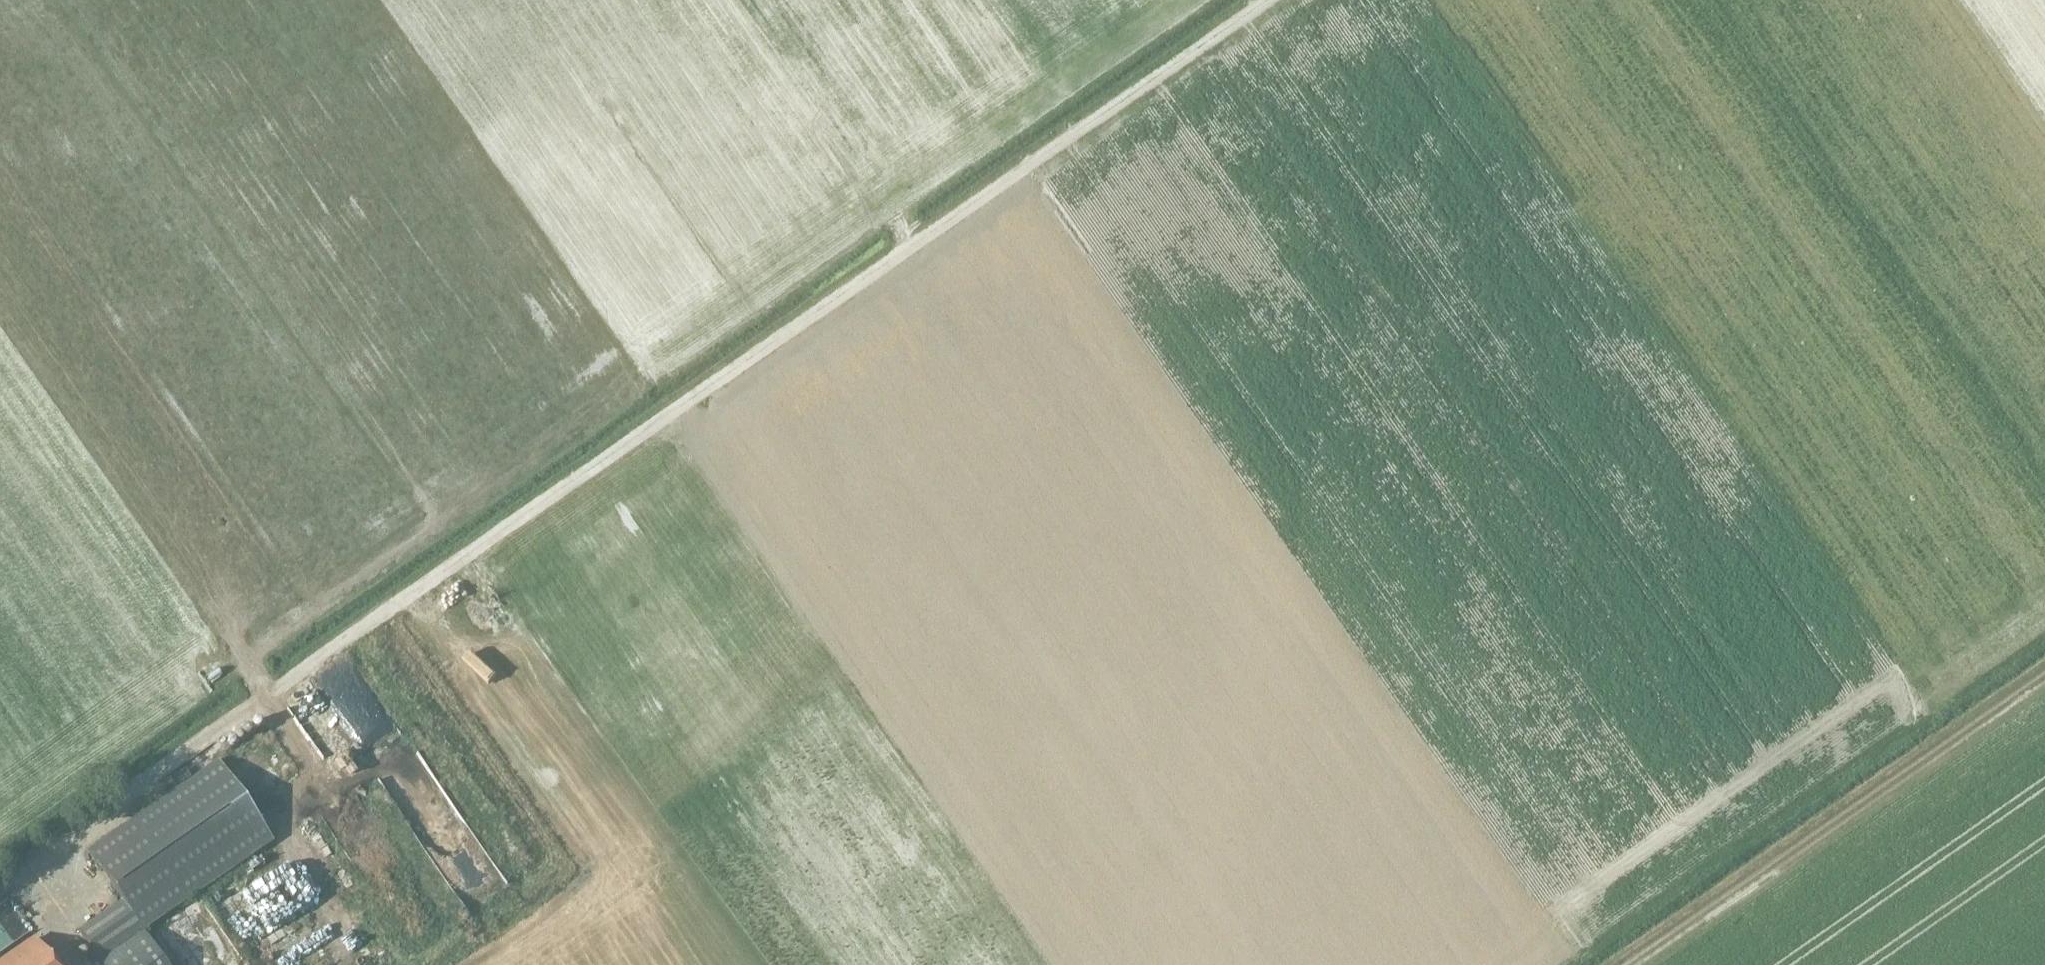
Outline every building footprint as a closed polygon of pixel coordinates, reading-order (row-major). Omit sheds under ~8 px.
[(219,761),(86,853),(121,902),(78,932),(101,964),(165,964),(142,931),(274,840),(219,761)] [(257,936),(248,939),(257,962),(266,958),(257,936)] [(35,938),(0,963),(0,964),(54,964),(35,938)]
